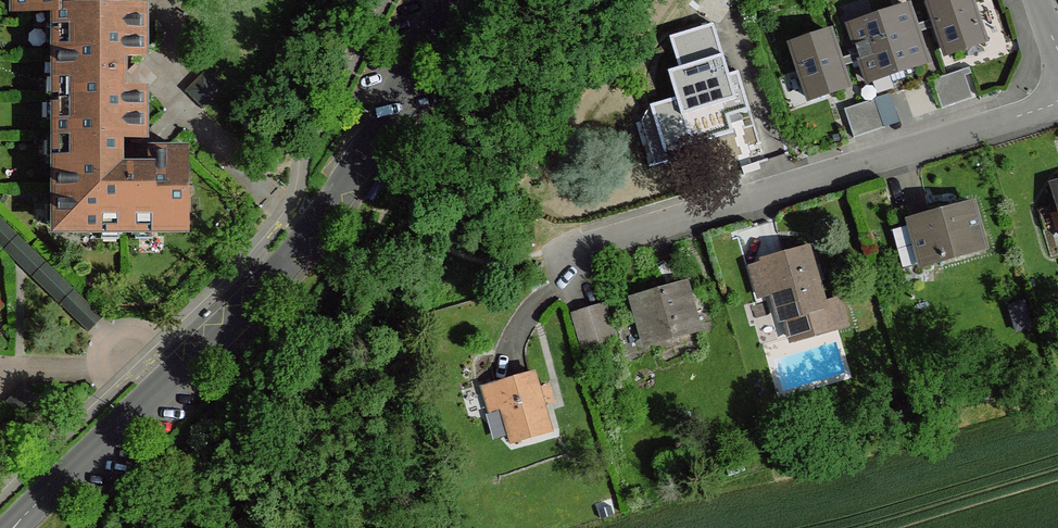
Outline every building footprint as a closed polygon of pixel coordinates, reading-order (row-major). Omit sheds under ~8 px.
[(58,10),(101,9),(101,0),(17,0),(17,11),(58,10)] [(991,40),(978,0),(927,0),(946,55),(991,40)] [(926,60),(908,8),(852,27),(870,79),(926,60)] [(142,9),(101,9),(58,10),(58,228),(187,229),(187,154),(152,154),(152,169),(125,169),(117,161),(117,138),(142,137),(142,91),(125,91),(124,55),(142,56),(142,9)] [(836,24),(789,39),(810,99),(856,84),(836,24)] [(736,99),(713,26),(672,38),(693,111),(736,99)] [(951,101),(975,88),(963,66),(939,79),(951,101)] [(221,91),(204,74),(187,91),(204,108),(221,91)] [(857,128),(901,119),(896,92),(852,101),(857,128)] [(984,248),(973,205),(911,222),(912,224),(923,263),(923,264),(984,248)] [(923,263),(912,224),(893,230),(904,268),(923,263)] [(823,304),(807,250),(766,262),(775,294),(781,318),(787,316),(794,340),(846,325),(839,300),(823,304)] [(775,294),(766,262),(748,267),(758,299),(775,294)] [(696,328),(684,285),(635,300),(647,342),(696,328)] [(614,337),(604,304),(573,314),(582,346),(614,337)] [(549,431),(534,373),(496,383),(512,442),(549,431)] [(913,422),(908,408),(896,411),(900,425),(913,422)]
